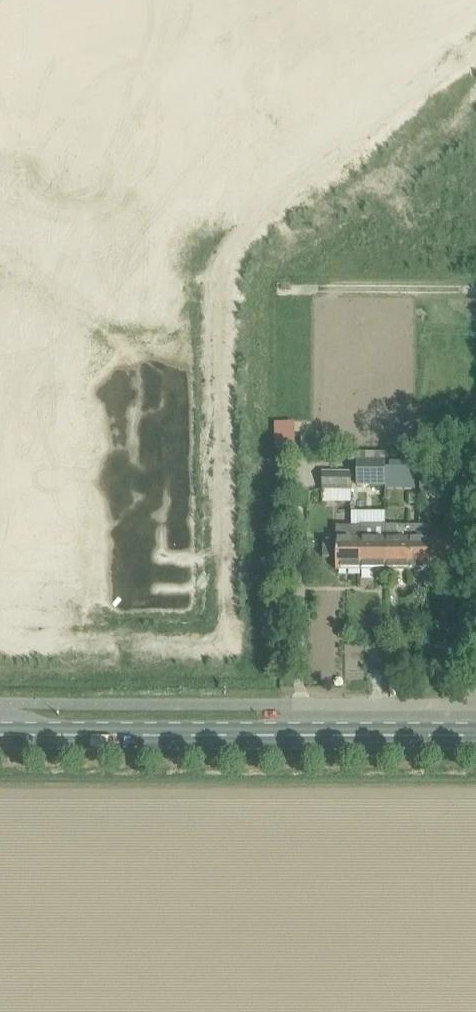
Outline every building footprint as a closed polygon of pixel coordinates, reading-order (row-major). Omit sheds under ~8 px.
[(389,474),(414,474),(414,460),(388,460),(389,474)] [(384,462),(356,462),(356,485),(384,485),(384,462)] [(321,473),(321,490),(350,490),(350,473),(321,473)] [(444,488),(444,474),(418,474),(418,488),(444,488)] [(360,518),(377,519),(378,502),(361,501),(360,518)] [(360,570),(359,525),(359,527),(334,527),(334,540),(321,540),(321,559),(335,559),(335,570),(360,570)] [(385,527),(385,525),(359,525),(360,570),(384,570),(385,527)] [(409,526),(385,527),(384,570),(409,570),(409,526)] [(409,526),(409,570),(450,570),(450,540),(424,540),(425,526),(409,526)]
